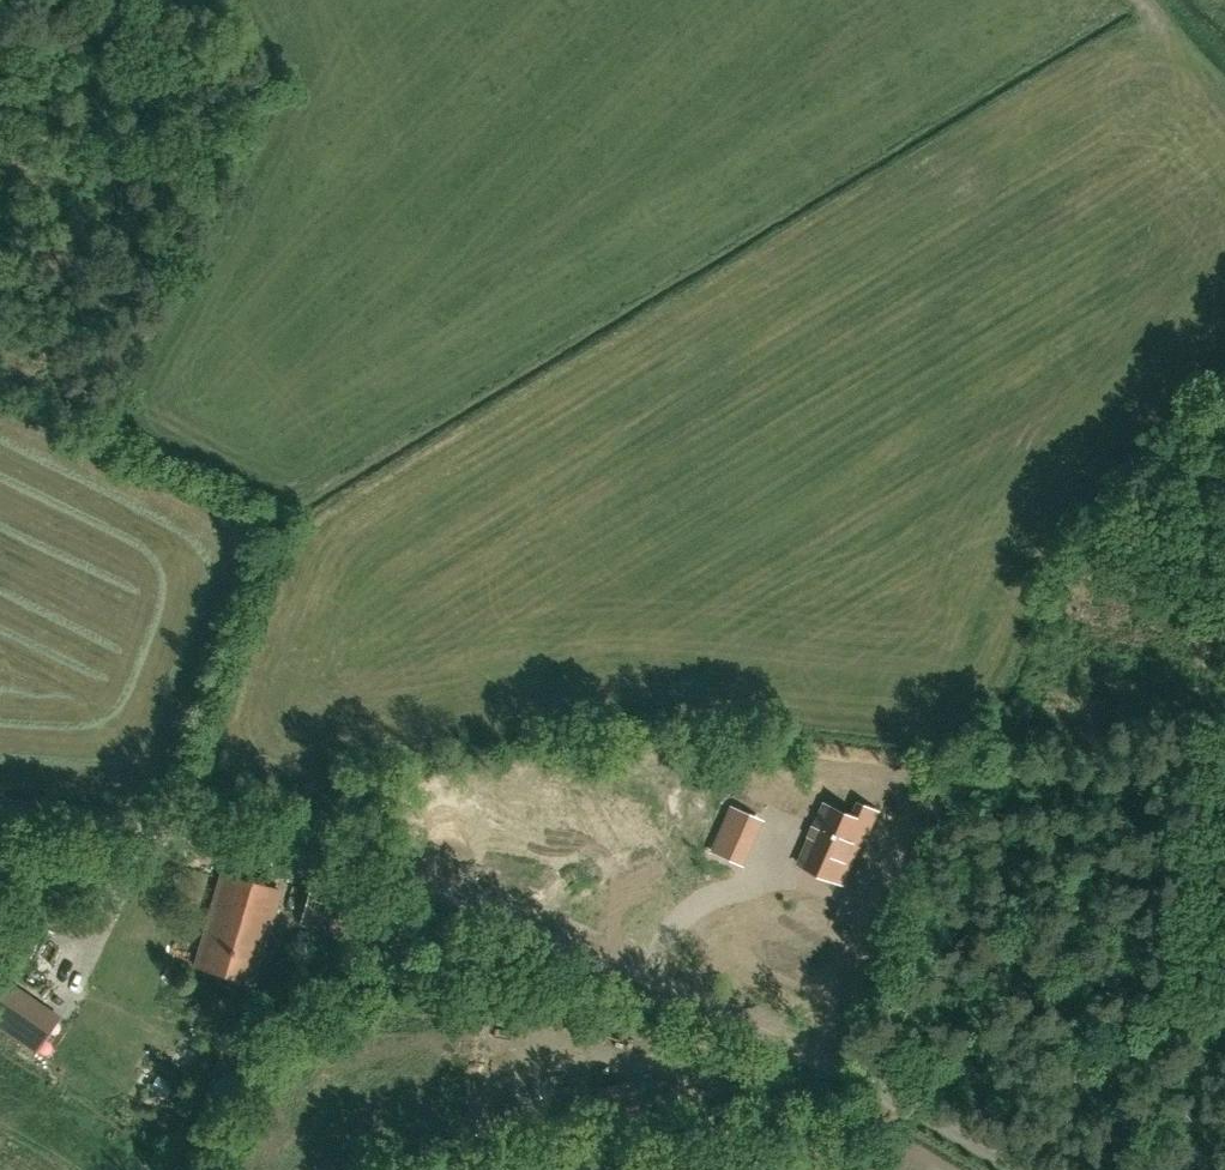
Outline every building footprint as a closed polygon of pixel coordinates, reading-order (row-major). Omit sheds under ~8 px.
[(877,814),(858,805),(852,818),(824,805),(797,865),(814,872),(826,877),(843,885),(851,866),(859,848),(863,838),(866,839),(877,814)] [(712,852),(738,863),(746,846),(758,820),(732,808),(720,834),(712,852)] [(251,982),(277,890),(224,875),(198,967),(251,982)] [(0,976),(0,1029),(35,1053),(59,1017),(0,976)]
